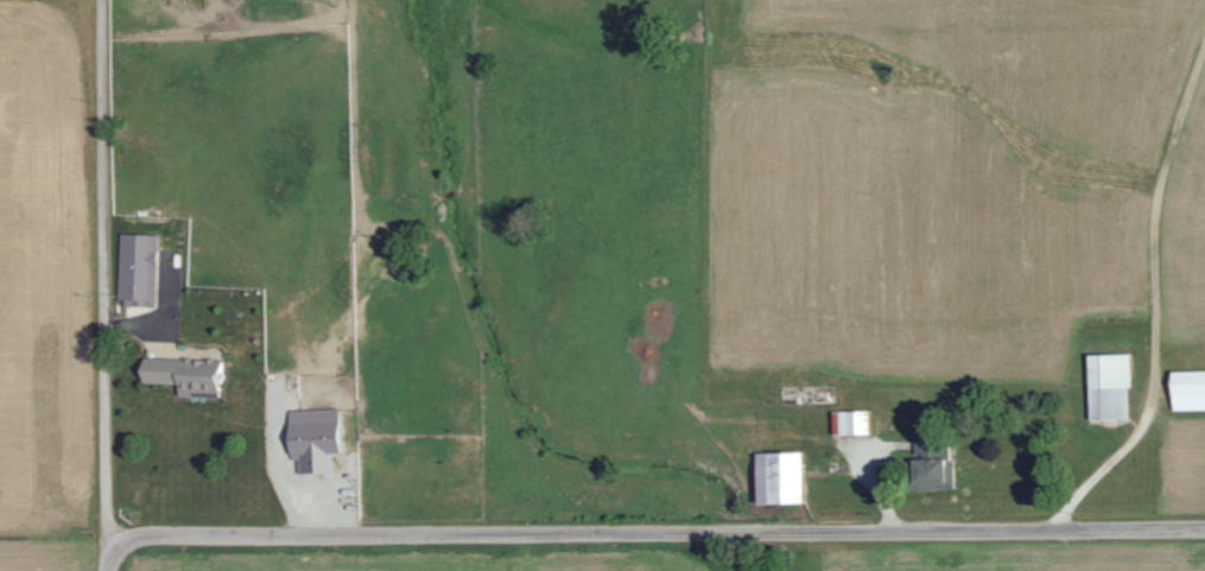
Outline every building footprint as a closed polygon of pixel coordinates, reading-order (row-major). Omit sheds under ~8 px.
[(153,306),(155,234),(118,233),(116,306),(153,306)] [(1087,420),(1127,419),(1125,353),(1085,355),(1087,420)] [(138,383),(175,384),(175,396),(217,397),(218,359),(138,357),(138,383)] [(1170,410),(1204,409),(1204,370),(1169,371),(1170,410)] [(328,472),(328,452),(336,452),(336,409),(285,410),(286,459),(294,459),(294,472),(328,472)] [(867,434),(867,410),(830,411),(831,435),(867,434)] [(911,440),(911,456),(908,456),(909,489),(942,488),(942,481),(950,480),(949,473),(943,473),(942,457),(928,458),(927,440),(911,440)] [(752,453),(753,504),(801,503),(799,452),(752,453)]
